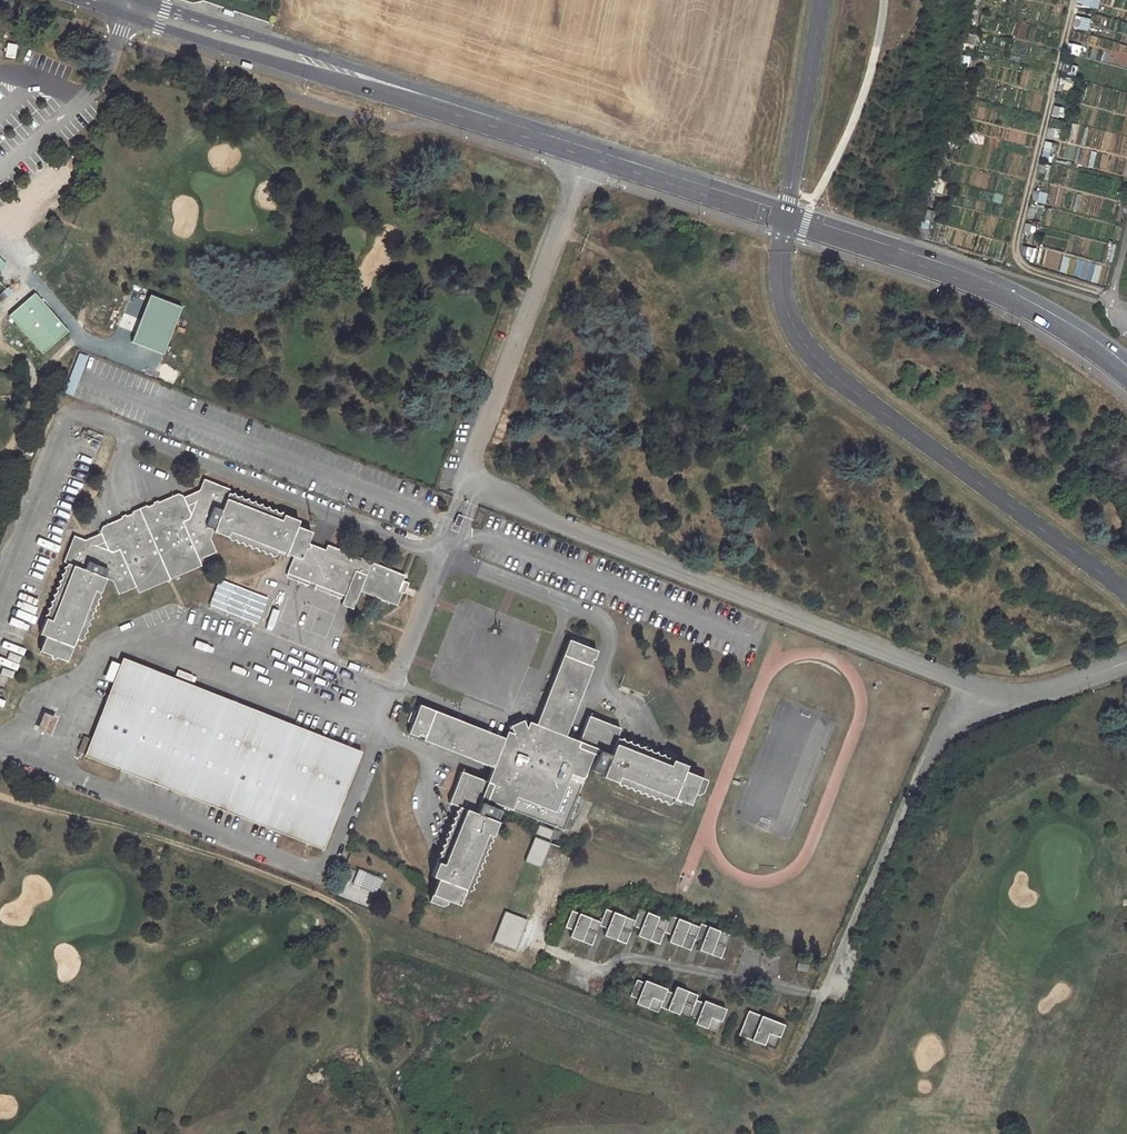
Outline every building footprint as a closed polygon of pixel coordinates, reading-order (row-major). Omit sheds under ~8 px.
[(6,44),(3,57),(13,60),(17,47),(6,44)] [(8,317),(41,355),(67,333),(33,295),(8,317)] [(65,391),(72,394),(86,355),(79,353),(65,391)] [(177,493),(100,527),(102,532),(80,540),(72,537),(63,563),(65,563),(38,635),(44,637),(38,652),(65,662),(73,640),(79,642),(103,580),(112,583),(117,595),(134,588),(137,594),(169,580),(199,566),(197,560),(214,554),(208,541),(211,533),(273,557),(274,554),(279,556),(282,557),(283,553),(288,555),(291,556),(283,578),(306,586),(307,584),(314,586),(313,589),(341,599),(339,605),(351,609),(357,592),(394,606),(399,594),(402,595),(404,589),(406,584),(403,583),(400,582),(403,576),(329,547),(324,545),(322,551),(306,544),(310,533),(294,527),(296,522),(226,494),(227,491),(201,480),(197,490),(189,493),(180,498),(177,493)] [(458,527),(462,517),(456,515),(452,525),(458,527)] [(204,606),(252,628),(263,603),(243,593),(216,581),(204,606)] [(559,830),(590,754),(595,756),(589,771),(597,775),(603,759),(606,760),(599,777),(669,804),(670,802),(678,805),(679,802),(686,805),(690,795),(695,796),(700,794),(703,780),(682,772),(684,766),(670,761),(615,739),(619,730),(588,717),(576,742),(562,736),(589,667),(586,665),(588,658),(592,659),(595,652),(594,651),(566,640),(533,724),(526,722),(524,729),(521,721),(508,726),(511,735),(506,732),(503,738),(417,705),(406,734),(415,738),(417,735),(423,737),(422,741),(491,768),(485,782),(460,773),(448,803),(457,807),(432,871),(429,877),(435,880),(426,902),(436,906),(446,905),(447,902),(457,906),(459,901),(461,902),(465,891),(468,892),(495,822),(479,816),(480,813),(495,818),(498,810),(484,805),(486,801),(559,830)] [(278,833),(322,850),(359,752),(121,659),(83,757),(117,770),(278,833)] [(42,712),(36,730),(49,735),(56,718),(42,712)] [(751,780),(735,815),(758,825),(762,816),(771,820),(783,794),(751,780)] [(524,861),(540,868),(554,831),(538,825),(524,861)] [(350,885),(373,894),(380,878),(357,869),(350,885)] [(667,921),(644,912),(637,910),(633,921),(604,910),(599,923),(570,912),(564,928),(570,931),(567,938),(589,945),(597,926),(606,929),(603,936),(624,944),(631,927),(637,930),(635,936),(657,944),(662,933),(670,936),(667,941),(689,950),(692,941),(700,944),(698,950),(719,959),(728,936),(700,924),(698,928),(669,916),(667,921)] [(526,920),(504,911),(492,941),(514,950),(526,920)] [(795,970),(807,972),(808,965),(797,963),(795,970)] [(672,993),(664,991),(665,988),(643,980),(642,983),(635,981),(629,997),(636,999),(634,1004),(657,1012),(659,1008),(694,1022),(693,1024),(715,1032),(725,1009),(702,1000),(701,1002),(694,1000),(696,995),(674,987),(672,993)] [(784,1025),(747,1011),(738,1035),(775,1049),(784,1025)]
